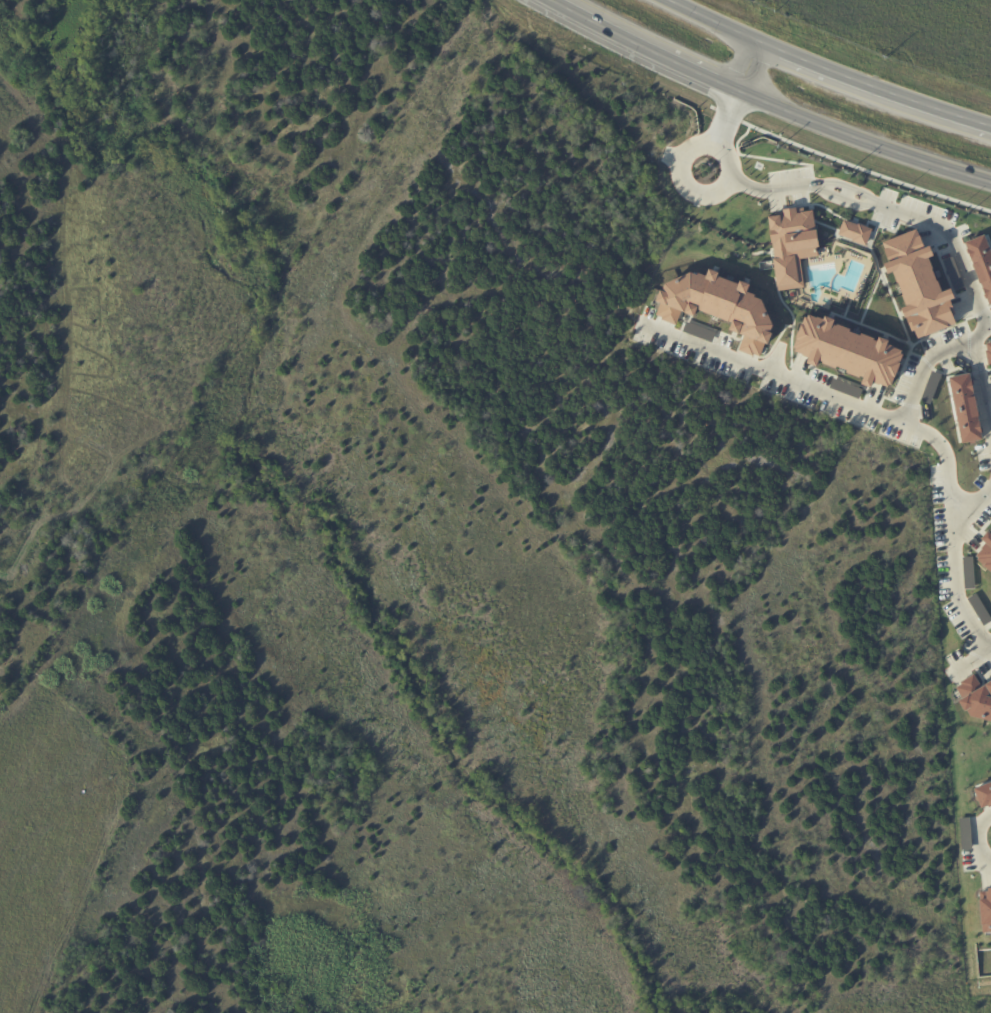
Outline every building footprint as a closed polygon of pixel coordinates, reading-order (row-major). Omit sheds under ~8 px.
[(768,216),(777,289),(804,285),(800,259),(820,256),(813,210),(797,212),(797,208),(780,210),(781,215),(768,216)] [(843,220),(872,229),(866,246),(837,235),(843,220)] [(882,242),(918,228),(925,248),(931,245),(935,256),(930,258),(943,292),(951,288),(956,299),(951,301),(959,322),(918,339),(915,331),(912,332),(902,307),(906,305),(893,271),(888,274),(884,263),(889,261),(882,242)] [(985,234),(990,250),(990,304),(988,305),(965,242),(985,234)] [(664,283),(691,271),(706,276),(709,268),(719,272),(718,276),(738,283),(740,280),(751,284),(748,291),(763,298),(773,326),(768,345),(765,344),(760,357),(738,350),(743,335),(729,330),(731,322),(696,310),(694,316),(681,311),(676,326),(654,317),(659,303),(654,301),(659,289),(661,290),(664,283)] [(805,314),(823,320),(825,315),(836,319),(834,323),(878,340),(879,336),(890,340),(889,344),(906,350),(891,388),(874,382),(872,387),(862,383),(863,378),(820,361),(818,367),(807,363),(809,357),(792,351),(805,314)] [(950,377),(970,373),(983,439),(962,444),(950,377)] [(989,530),(990,532),(990,569),(975,556),(986,543),(982,540),(989,530)] [(981,687),(990,681),(990,721),(971,716),(967,711),(966,711),(959,700),(963,698),(956,686),(975,675),(981,687)] [(974,788),(990,782),(990,805),(981,809),(974,788)] [(988,888),(990,888),(990,933),(982,934),(980,891),(988,890),(988,888)]
